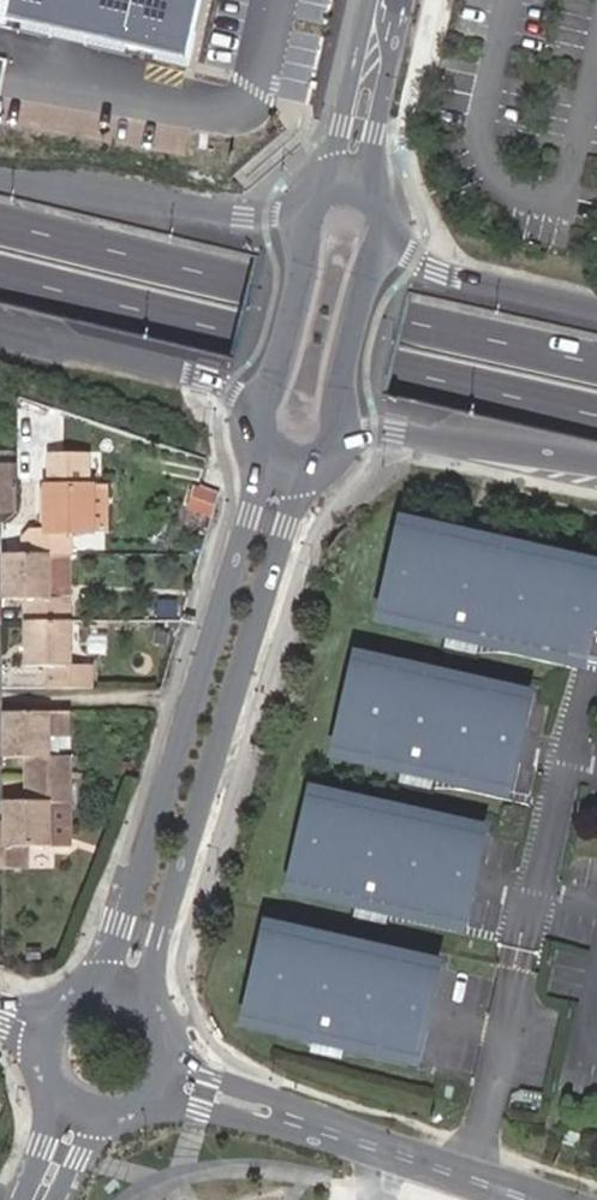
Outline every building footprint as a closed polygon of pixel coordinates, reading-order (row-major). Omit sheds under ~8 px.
[(200,71),(216,0),(0,0),(0,27),(200,71)] [(16,516),(16,455),(0,455),(0,516),(16,516)] [(23,536),(23,558),(48,558),(70,558),(70,536),(91,536),(91,535),(91,492),(45,493),(45,535),(23,536)] [(107,492),(91,492),(91,535),(91,536),(107,536),(107,492)] [(195,495),(187,514),(207,522),(212,501),(199,496),(195,495)] [(398,532),(378,620),(478,644),(476,649),(507,656),(508,650),(596,671),(596,577),(398,532)] [(23,603),(23,624),(71,624),(70,603),(48,603),(48,558),(23,558),(4,558),(4,603),(23,603)] [(48,558),(48,603),(70,603),(70,558),(48,558)] [(46,670),(46,692),(92,692),(91,671),(71,671),(71,624),(23,624),(25,671),(46,670)] [(432,778),(499,794),(521,703),(358,665),(337,756),(403,771),(401,776),(431,783),(432,778)] [(27,761),(27,783),(72,783),(72,761),(57,761),(51,761),(51,739),(69,739),(72,739),(72,716),(5,716),(5,761),(27,761)] [(69,739),(51,739),(51,761),(57,761),(57,753),(69,752),(69,739)] [(27,805),(5,805),(5,826),(6,873),(29,873),(28,852),(50,852),(72,852),(72,783),(27,783),(27,805)] [(388,913),(455,928),(476,837),(313,800),(293,891),(358,906),(357,911),(387,918),(388,913)] [(343,1047),(411,1063),(432,972),(269,934),(248,1025),(313,1041),(313,1045),(342,1052),(343,1047)] [(593,1145),(571,1136),(567,1148),(589,1156),(593,1145)]
